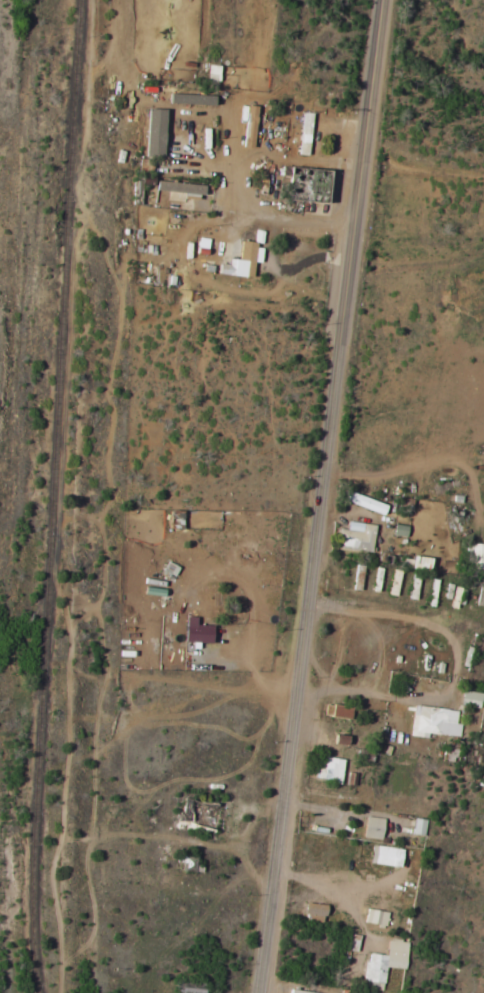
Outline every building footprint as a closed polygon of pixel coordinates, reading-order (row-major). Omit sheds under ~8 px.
[(217,81),(218,65),(207,65),(206,81),(217,81)] [(167,103),(214,105),(214,95),(168,94),(167,103)] [(251,148),(256,107),(249,106),(244,147),(251,148)] [(146,108),(144,156),(162,157),(164,109),(146,108)] [(309,113),(300,113),(299,155),(308,155),(309,113)] [(156,192),(201,195),(202,184),(156,181),(156,192)] [(216,274),(250,277),(252,262),(258,263),(260,245),(239,242),(237,259),(228,258),(227,265),(217,264),(216,274)] [(339,500),(381,515),(384,505),(343,490),(339,500)] [(341,547),(370,551),(374,525),(345,521),(341,547)] [(406,526),(393,525),(392,536),(405,537),(406,526)] [(194,617),(184,617),(184,643),(209,643),(210,626),(194,625),(194,617)] [(480,693),(461,691),(459,706),(478,708),(480,693)] [(411,737),(426,738),(426,734),(460,737),(461,724),(456,724),(456,710),(412,707),(411,737)] [(316,768),(320,768),(319,780),(339,782),(341,759),(317,757),(316,768)] [(362,838),(380,839),(382,819),(363,817),(362,838)] [(423,836),(424,820),(412,819),(411,835),(423,836)] [(402,850),(375,846),(372,864),(399,868),(402,850)] [(303,916),(324,917),(325,905),(304,904),(303,916)] [(386,926),(387,912),(366,909),(364,924),(386,926)] [(405,969),(406,942),(387,941),(386,956),(365,954),(363,982),(383,983),(384,968),(405,969)]
